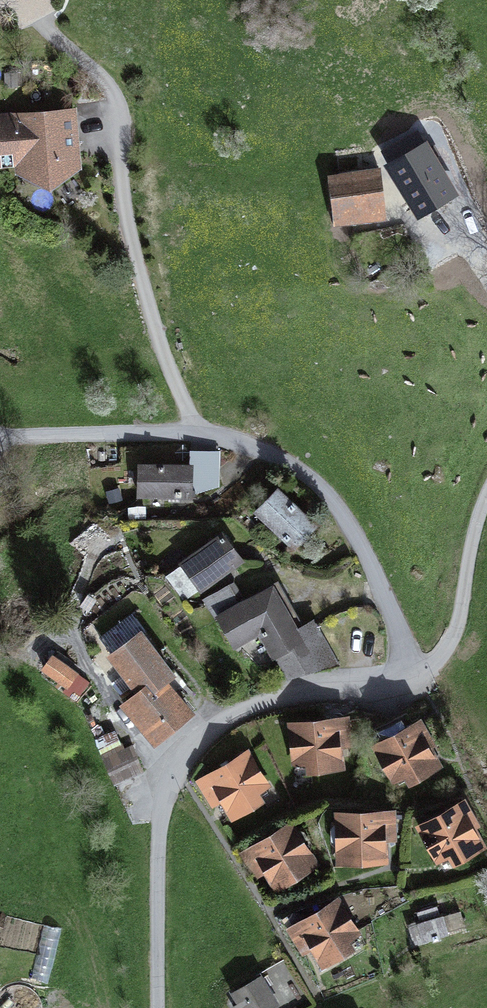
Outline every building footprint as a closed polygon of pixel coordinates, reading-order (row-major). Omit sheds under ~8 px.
[(76,164),(71,113),(0,119),(0,162),(20,160),(21,168),(29,172),(50,181),(68,169),(76,164)] [(381,152),(418,214),(455,193),(418,131),(381,152)] [(26,179),(51,190),(72,175),(68,169),(50,181),(29,172),(26,179)] [(333,225),(385,219),(380,170),(328,175),(333,225)] [(140,465),(140,495),(190,496),(190,466),(140,465)] [(257,512),(294,546),(314,525),(278,490),(257,512)] [(223,534),(182,564),(200,589),(241,559),(223,534)] [(182,564),(165,576),(183,601),(200,589),(182,564)] [(294,629),(303,624),(278,580),(239,602),(241,606),(272,588),(294,629)] [(260,630),(274,656),(301,641),(272,588),(241,606),(239,602),(230,587),(206,600),(217,619),(219,618),(234,645),(260,630)] [(146,632),(132,614),(100,639),(113,656),(139,636),(146,632)] [(287,680),(340,666),(313,618),(303,624),(294,629),(301,641),(274,656),(287,680)] [(135,685),(142,694),(168,674),(139,636),(113,656),(132,681),(135,685)] [(44,668),(73,690),(86,672),(57,650),(44,668)] [(186,685),(174,669),(168,674),(142,694),(135,685),(121,696),(154,739),(190,712),(175,693),(186,685)] [(117,692),(121,696),(135,685),(132,681),(117,692)] [(436,764),(406,711),(369,731),(393,777),(405,772),(407,773),(410,778),(436,764)] [(338,748),(350,747),(347,721),(335,722),(338,748)] [(293,726),(296,759),(298,759),(308,760),(310,766),(310,767),(340,764),(338,748),(335,722),(293,726)] [(101,752),(115,783),(144,771),(133,745),(123,749),(121,743),(101,752)] [(264,783),(247,755),(201,784),(212,802),(222,796),(233,814),(258,798),(257,797),(255,794),(256,788),(263,784),(264,783)] [(257,797),(267,791),(263,784),(256,788),(255,794),(257,797)] [(422,828),(438,857),(449,851),(454,859),(480,844),(459,807),(422,828)] [(340,835),(347,841),(347,859),(383,858),(383,842),(382,815),(339,817),(339,823),(340,835)] [(383,842),(395,841),(394,815),(382,815),(383,842)] [(347,859),(347,841),(340,835),(339,823),(335,823),(331,827),(331,842),(336,847),(341,847),(341,859),(347,859)] [(268,871),(277,885),(307,866),(298,851),(300,842),(291,826),(254,849),(255,849),(268,871)] [(258,877),(268,871),(255,849),(244,856),(258,877)] [(344,938),(355,932),(337,903),(291,932),(304,954),(314,947),(323,961),(349,946),(344,938)] [(446,931),(465,925),(459,907),(440,913),(446,931)] [(410,923),(416,941),(434,935),(435,938),(437,937),(436,934),(446,931),(440,913),(439,908),(418,915),(420,920),(410,923)] [(236,1007),(270,1007),(275,1005),(260,979),(236,993),(242,1004),(235,1007),(236,1007)]
